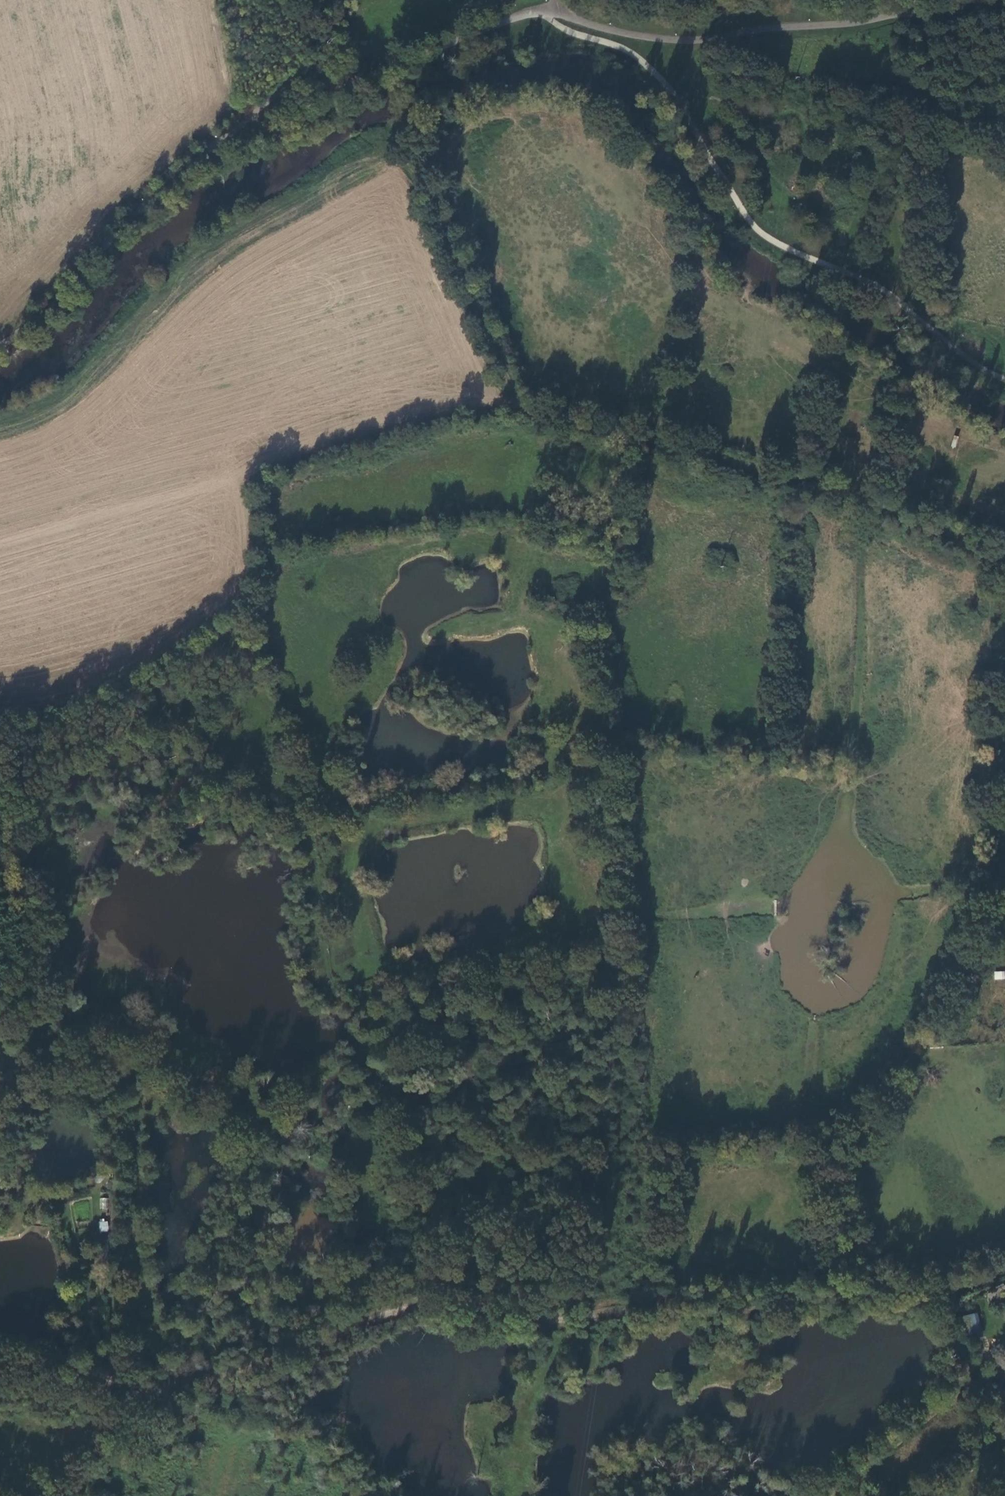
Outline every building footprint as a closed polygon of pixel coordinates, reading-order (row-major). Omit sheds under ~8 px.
[(994,971),(994,980),(1004,979),(1004,971),(994,971)] [(1004,1285),(986,1293),(991,1304),(995,1302),(994,1299),(1004,1294),(1004,1288),(1004,1285)] [(976,1313),(964,1316),(969,1331),(980,1328),(976,1313)]
